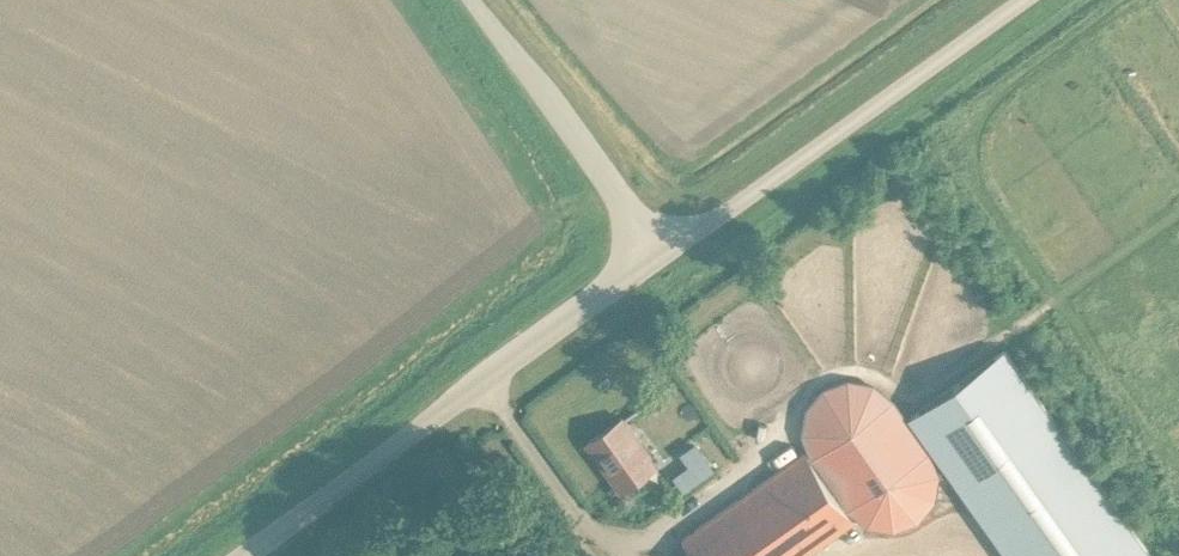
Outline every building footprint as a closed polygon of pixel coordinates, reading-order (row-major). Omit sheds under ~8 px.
[(909,418),(950,476),(1008,555),(1152,555),(1004,349),(909,418)] [(656,464),(622,417),(586,442),(620,490),(656,464)] [(803,451),(682,537),(696,555),(802,555),(853,520),(803,451)]
